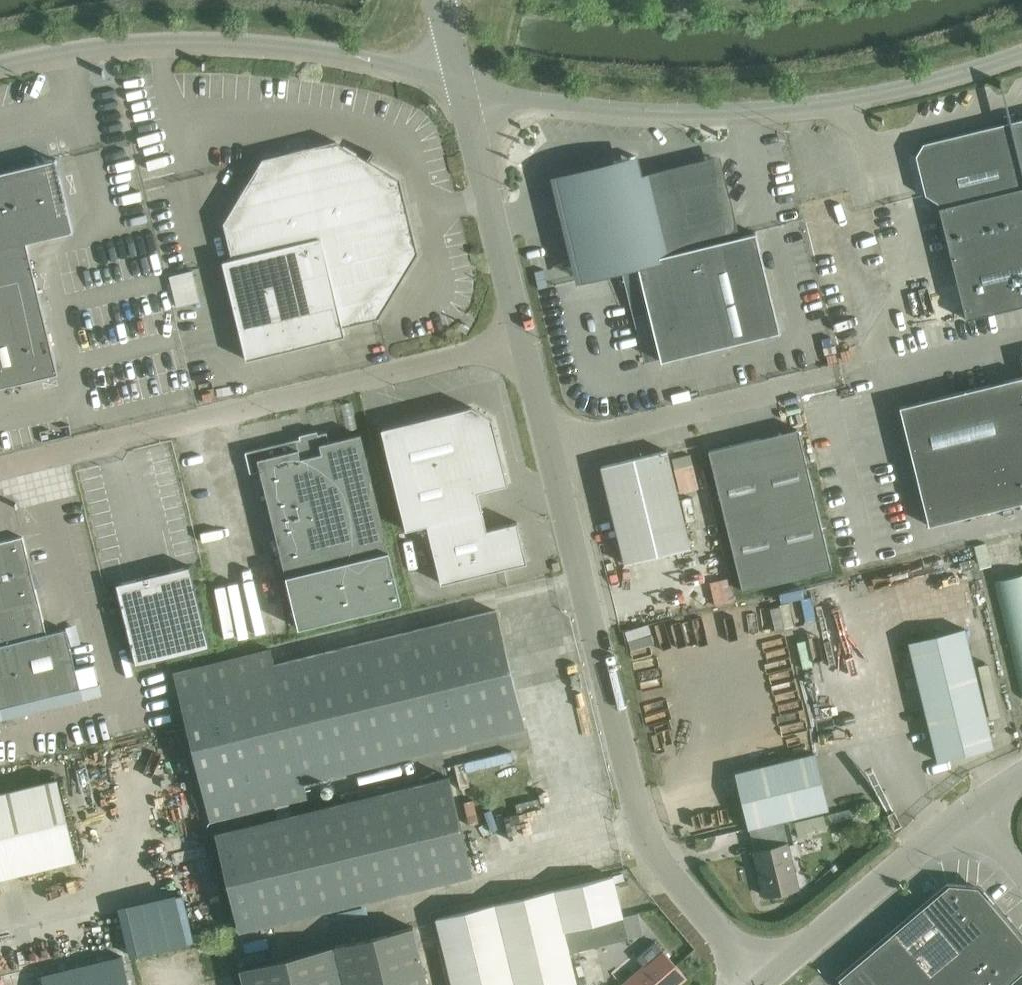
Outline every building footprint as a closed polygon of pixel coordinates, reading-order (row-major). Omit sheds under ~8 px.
[(923,144),(916,156),(925,195),(937,203),(966,319),(1021,306),(1021,120),(923,144)] [(417,253),(399,180),(335,141),(263,159),(224,223),(232,259),(222,261),(246,360),(346,337),(344,327),(380,318),(417,253)] [(58,373),(26,243),(73,232),(56,159),(0,173),(0,387),(58,373)] [(737,238),(717,160),(640,179),(637,170),(624,162),(565,176),(557,189),(579,279),(637,265),(661,361),(780,333),(756,233),(737,238)] [(181,304),(206,297),(197,266),(173,273),(181,304)] [(899,407),(928,526),(1021,503),(1021,377),(899,407)] [(517,522),(487,529),(478,492),(508,484),(492,419),(472,407),(381,429),(406,530),(427,525),(441,583),(527,562),(517,522)] [(832,569),(798,429),(708,451),(742,591),(832,569)] [(250,473),(260,470),(299,628),(401,603),(360,434),(329,441),(327,432),(245,452),(250,473)] [(601,467),(625,564),(691,548),(667,451),(601,467)] [(682,492),(702,489),(697,452),(678,454),(682,492)] [(23,537),(0,542),(0,708),(99,684),(94,664),(75,668),(65,629),(46,634),(35,588),(41,587),(36,575),(32,576),(23,537)] [(190,566),(116,584),(136,665),(210,647),(190,566)] [(993,582),(996,593),(1021,698),(1021,575),(993,582)] [(271,649),(174,673),(211,823),(308,799),(304,783),(443,749),(445,756),(468,750),(466,744),(526,729),(514,679),(496,611),(275,665),(271,649)] [(80,620),(71,623),(77,641),(86,638),(80,620)] [(909,642),(938,761),(993,747),(964,629),(909,642)] [(736,774),(750,829),(787,820),(828,810),(815,755),(736,774)] [(215,833),(239,930),(473,874),(449,777),(215,833)] [(76,859),(57,779),(0,793),(0,878),(76,859)] [(858,817),(856,808),(828,814),(830,823),(858,817)] [(787,820),(750,829),(766,897),(798,889),(787,846),(793,844),(787,820)] [(555,893),(570,955),(630,941),(615,879),(555,893)] [(977,887),(949,885),(838,979),(844,984),(979,984),(983,982),(985,984),(1007,984),(1021,972),(1021,939),(977,887)] [(125,903),(136,954),(199,939),(187,889),(125,903)] [(543,979),(574,971),(570,955),(555,893),(493,908),(511,984),(517,984),(543,979)] [(493,908),(438,921),(453,984),(511,984),(493,908)] [(245,984),(427,984),(413,930),(242,972),(245,984)] [(687,979),(657,943),(639,958),(647,968),(627,984),(681,984),(687,979)] [(122,957),(42,976),(44,984),(129,984),(122,957)] [(574,971),(543,979),(517,984),(577,984),(574,971)]
